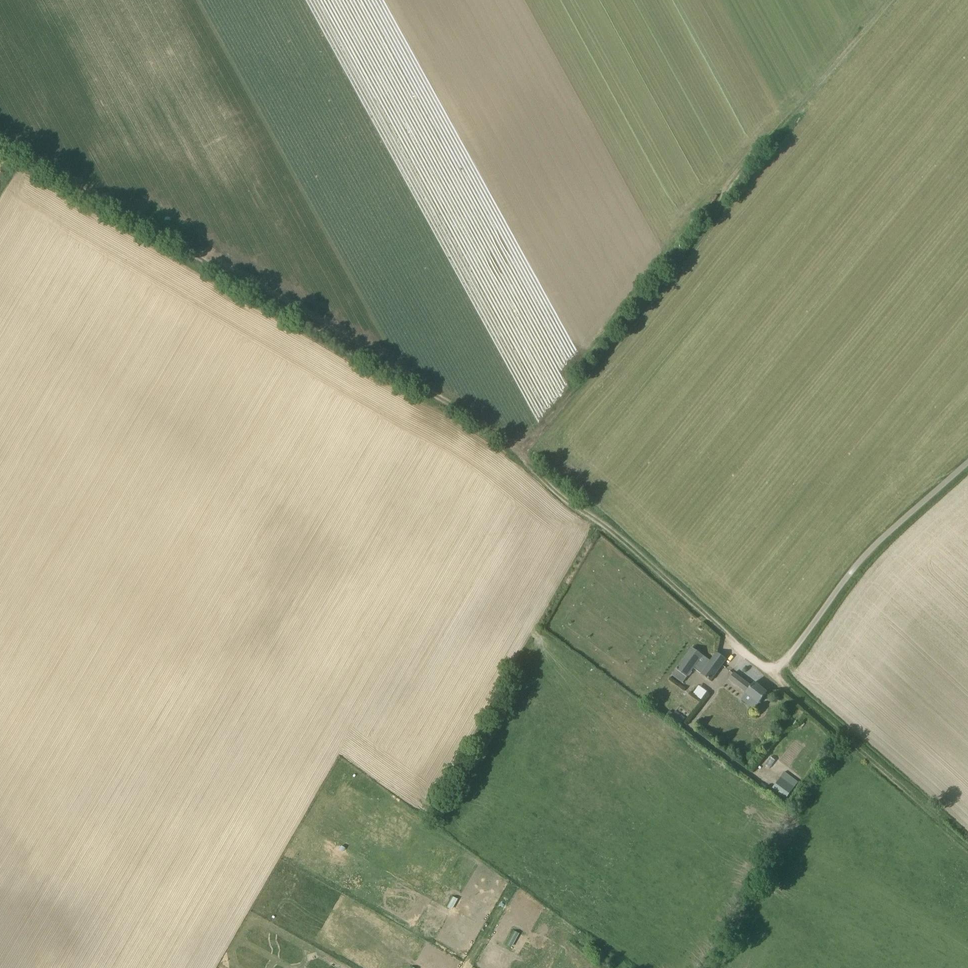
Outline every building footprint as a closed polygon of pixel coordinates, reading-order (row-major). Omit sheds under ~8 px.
[(711,661),(703,655),(692,647),(676,669),(687,677),(694,668),(701,673),(711,681),(721,667),(723,665),(727,659),(717,652),(711,661)] [(751,686),(734,673),(729,679),(746,693),(759,703),(768,692),(755,682),(751,686)] [(703,699),(709,691),(701,684),(694,693),(703,699)] [(676,711),(674,714),(670,710),(665,717),(678,727),(683,720),(685,717),(676,711)] [(781,777),(770,791),(784,801),(794,787),(781,777)]
